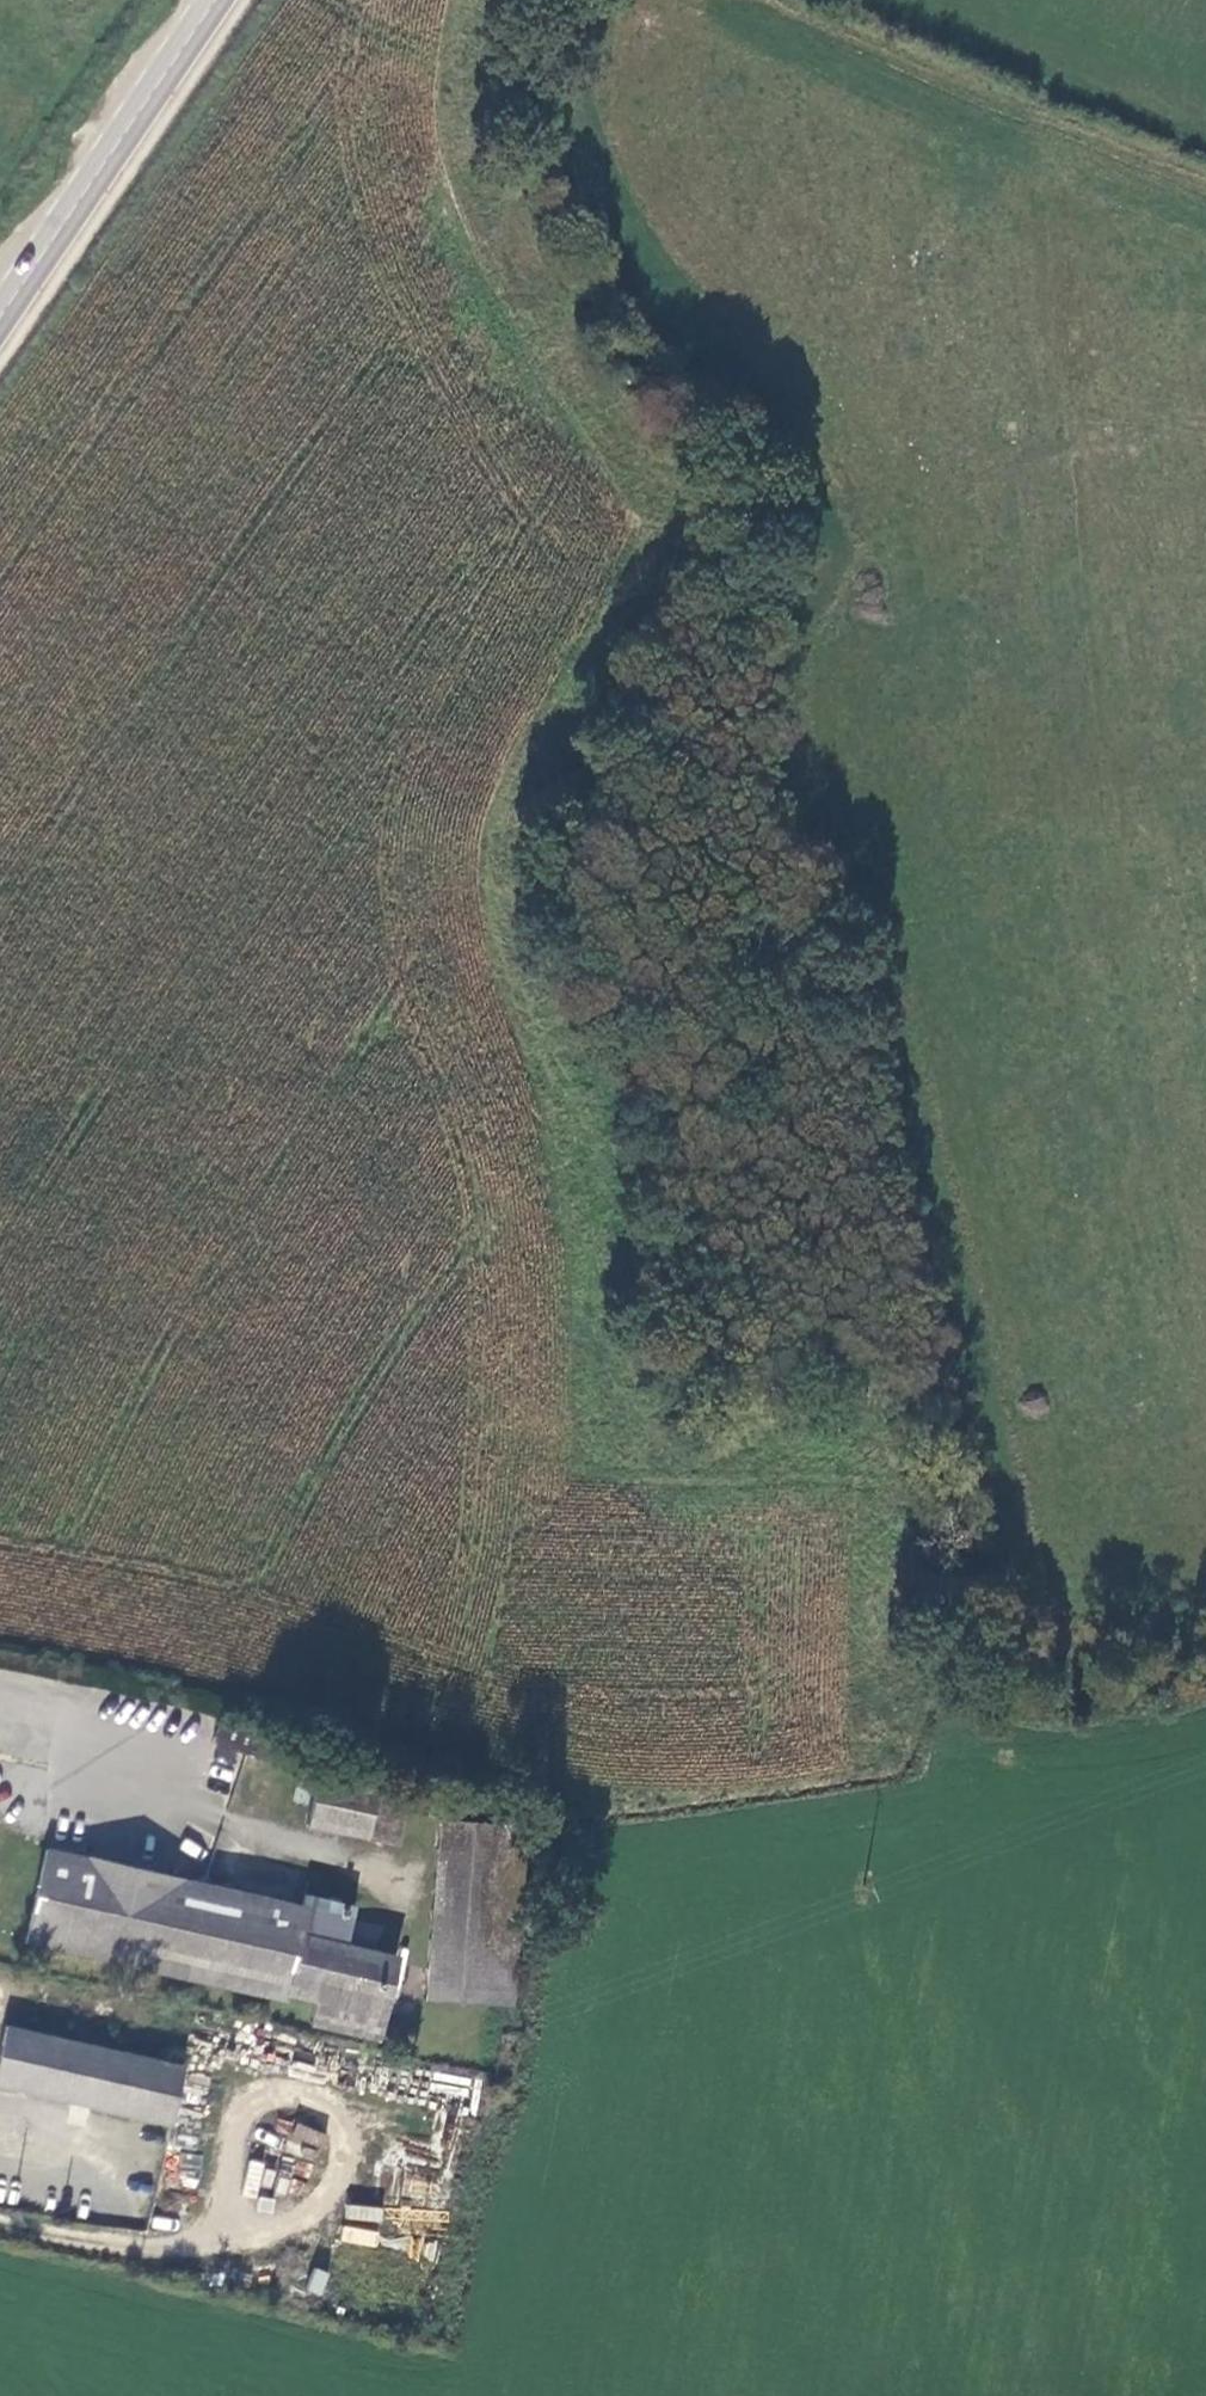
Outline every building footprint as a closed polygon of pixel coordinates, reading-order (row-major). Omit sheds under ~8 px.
[(400,1797),(316,1779),(306,1823),(390,1841),(400,1797)] [(518,1827),(435,1822),(424,1995),(507,2000),(518,1827)] [(350,1905),(303,1894),(300,1906),(45,1848),(24,1940),(280,1998),(282,1992),(313,1999),(308,2023),(374,2038),(393,1956),(341,1944),(350,1905)] [(0,2045),(0,2086),(166,2122),(178,2065),(4,2027),(0,2045)]
